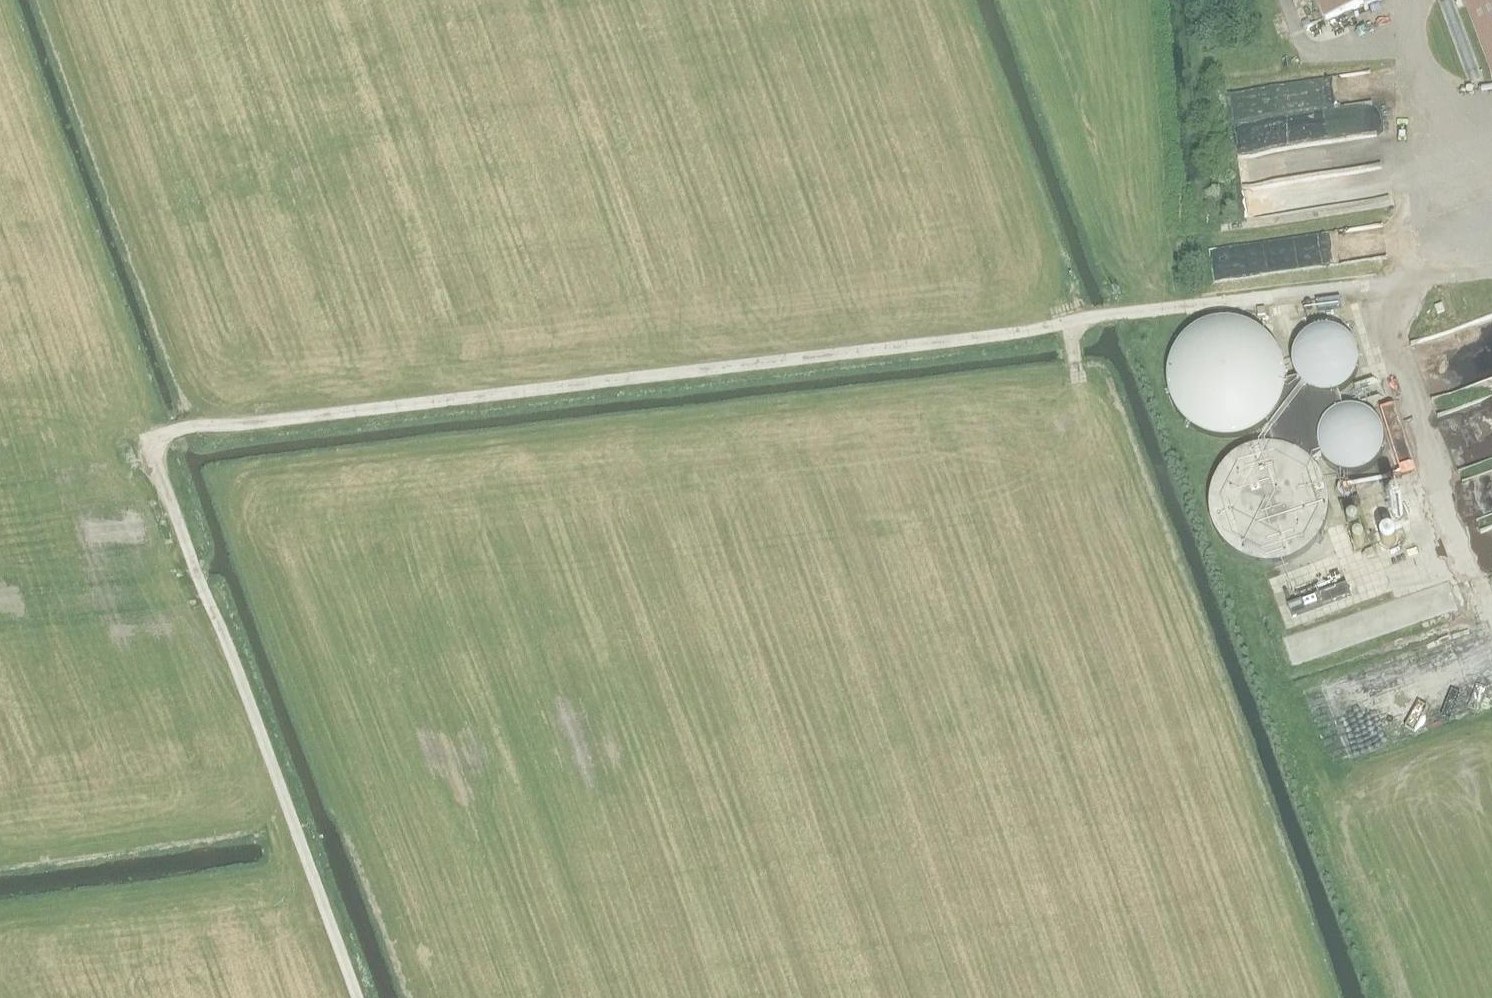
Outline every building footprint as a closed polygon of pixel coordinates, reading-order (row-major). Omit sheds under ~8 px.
[(1325,20),(1364,6),(1362,0),(1318,0),(1325,20)] [(1491,73),(1491,0),(1465,0),(1491,73)] [(1214,264),(1219,281),(1238,275),(1233,259),(1214,264)] [(1168,383),(1209,436),(1259,398),(1219,345),(1168,383)] [(1268,414),(1265,416),(1273,439),(1274,439),(1281,440),(1288,442),(1294,445),(1301,448),(1306,452),(1312,457),(1314,460),(1321,456),(1319,450),(1318,445),(1318,439),(1318,434),(1320,428),(1323,423),(1326,419),(1330,415),(1335,412),(1340,410),(1344,408),(1339,392),(1334,393),(1329,394),(1323,394),(1317,393),(1312,391),(1307,389),(1303,385),(1299,381),(1297,377),(1285,381),(1284,384),(1282,391),(1280,397),(1276,403),(1272,409),(1268,414)] [(1366,456),(1379,454),(1378,438),(1364,439),(1366,456)] [(1239,512),(1300,511),(1299,484),(1282,484),(1282,475),(1265,475),(1265,456),(1246,456),(1246,481),(1239,481),(1239,512)] [(1360,506),(1358,498),(1340,504),(1342,512),(1354,508),(1360,506)] [(1452,582),(1434,593),(1439,602),(1447,597),(1452,606),(1462,600),(1452,582)] [(1350,596),(1346,585),(1288,607),(1292,617),(1350,596)] [(1473,642),(1430,654),(1434,668),(1448,664),(1447,659),(1464,654),(1467,667),(1479,664),(1473,642)] [(1491,764),(1491,673),(1490,664),(1487,683),(1443,677),(1446,688),(1474,692),(1472,703),(1465,702),(1463,694),(1453,692),(1444,702),(1410,697),(1416,691),(1428,688),(1413,686),(1421,678),(1418,675),(1421,658),(1361,672),(1375,727),(1394,722),(1387,716),(1395,708),(1403,743),(1426,746),(1430,742),(1447,745),(1451,749),(1450,761),(1439,760),(1434,761),(1431,778),(1491,764)] [(1420,755),(1418,774),(1428,775),(1429,756),(1420,755)]
